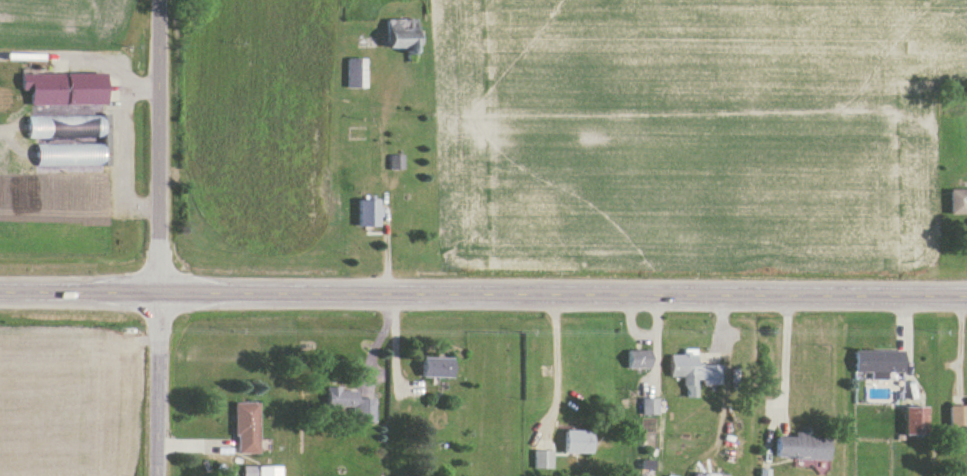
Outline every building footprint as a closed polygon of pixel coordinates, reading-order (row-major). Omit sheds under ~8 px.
[(389,19),(389,49),(423,49),(423,19),(389,19)] [(348,88),(370,88),(370,58),(348,58),(348,88)] [(35,167),(57,166),(57,158),(79,157),(84,153),(83,143),(101,143),(100,106),(111,105),(110,73),(24,75),(24,91),(34,91),(34,106),(70,105),(58,115),(46,115),(52,122),(52,139),(45,145),(41,141),(46,137),(40,128),(34,129),(34,134),(38,139),(38,150),(35,153),(35,167)] [(389,172),(401,172),(401,159),(389,159),(389,172)] [(949,192),(949,217),(966,217),(966,192),(949,192)] [(357,204),(357,230),(380,230),(380,204),(357,204)] [(855,353),(855,375),(905,375),(905,353),(855,353)] [(625,372),(652,372),(652,354),(625,354),(625,372)] [(722,388),(722,368),(698,368),(698,358),(670,358),(670,380),(684,380),(684,401),(697,401),(697,388),(722,388)] [(420,380),(453,380),(453,362),(420,362),(420,380)] [(375,402),(357,402),(358,392),(326,392),(325,421),(375,423),(375,402)] [(657,403),(641,403),(641,418),(657,418),(657,403)] [(260,457),(260,406),(236,406),(236,457),(260,457)] [(948,428),(966,428),(966,408),(948,408),(948,428)] [(908,411),(908,436),(927,436),(927,411),(908,411)] [(593,457),(593,434),(563,434),(563,457),(593,457)] [(774,439),(774,462),(830,463),(830,439),(774,439)] [(552,472),(552,454),(533,454),(533,472),(552,472)]
